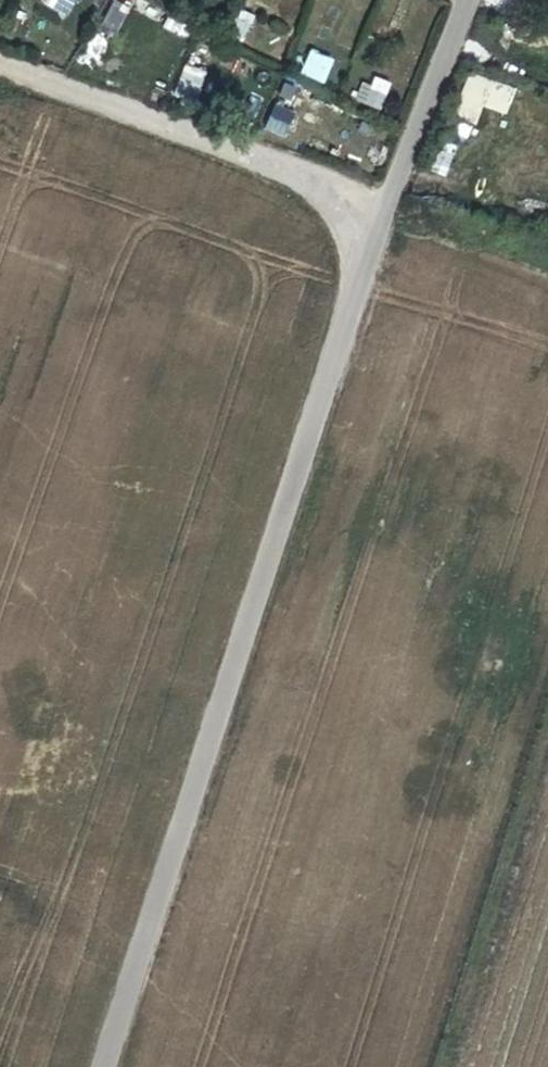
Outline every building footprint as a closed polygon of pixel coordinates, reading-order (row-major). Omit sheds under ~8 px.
[(315,82),(335,90),(343,73),(323,64),(315,82)] [(363,84),(356,103),(381,112),(390,88),(374,82),(372,88),(363,84)]
